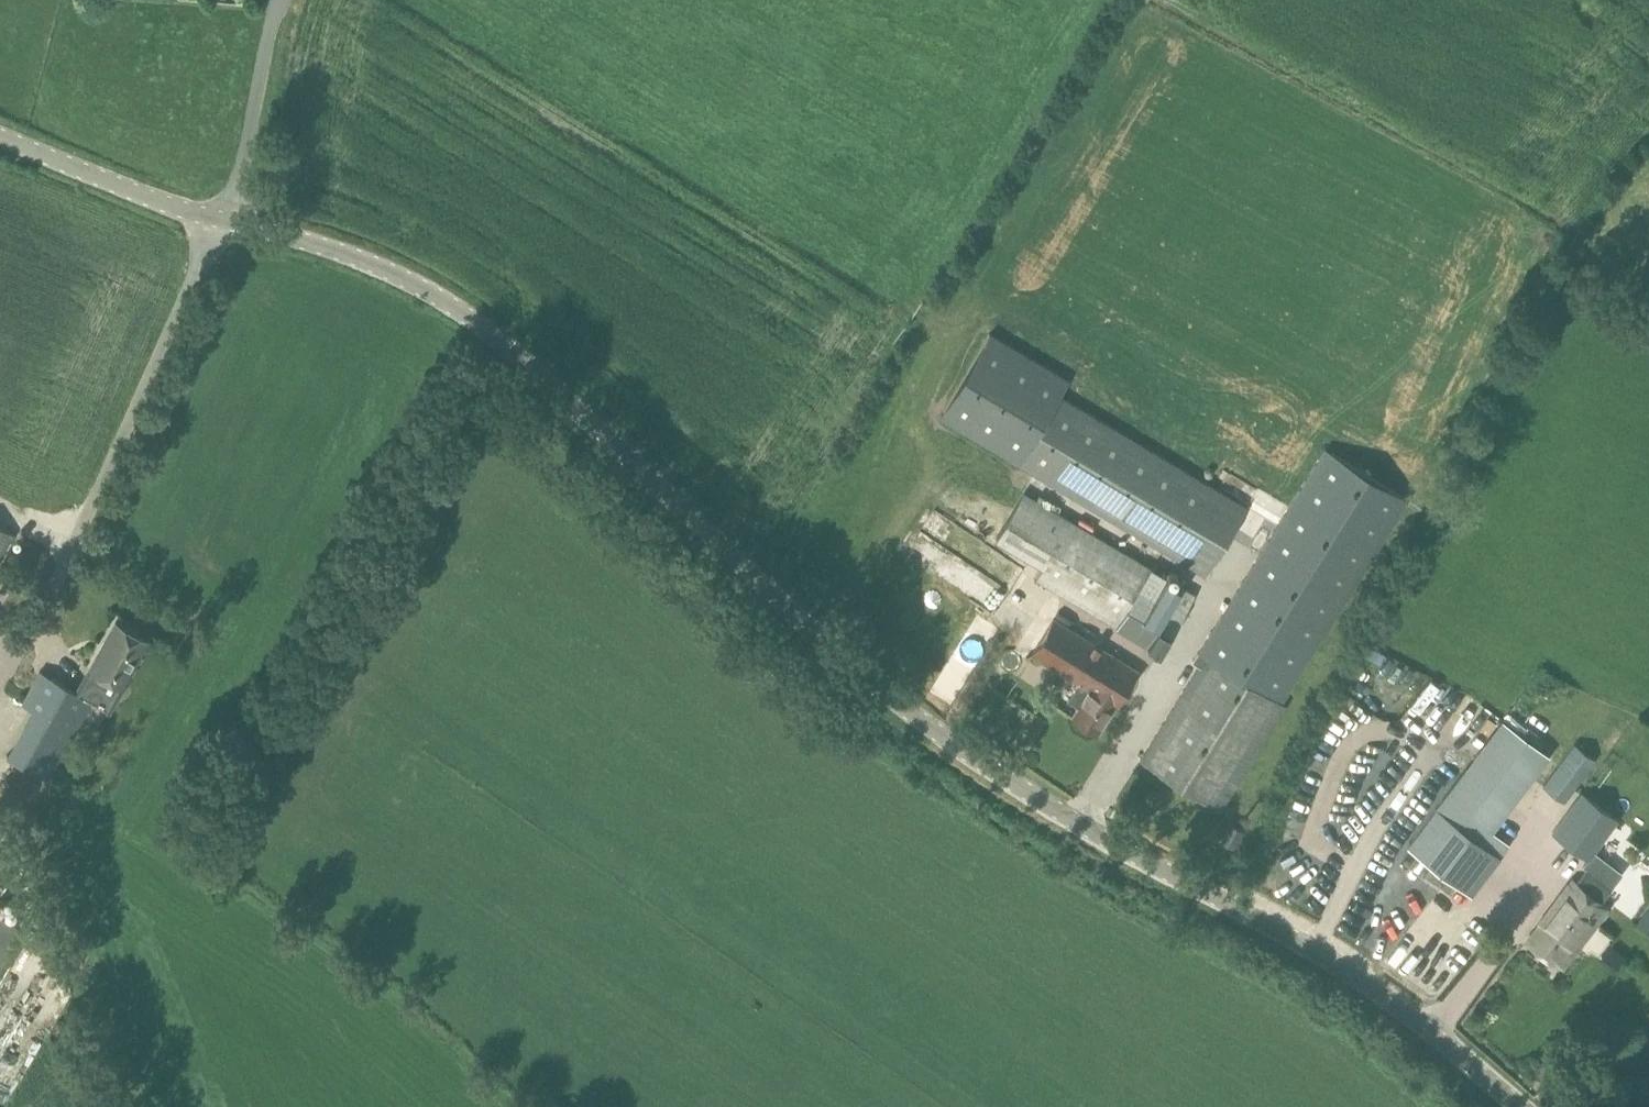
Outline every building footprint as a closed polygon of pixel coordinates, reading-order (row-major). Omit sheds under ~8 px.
[(941,419),(1017,466),(1057,398),(1058,399),(1069,381),(989,335),(941,419)] [(1057,398),(1017,466),(1207,575),(1247,507),(1058,399),(1057,398)] [(1200,650),(1283,702),(1410,500),(1326,449),(1200,650)] [(1022,495),(994,541),(1042,569),(1035,580),(1162,653),(1196,594),(1022,495)] [(16,536),(0,527),(0,564),(16,536)] [(1054,620),(1033,654),(1084,685),(1075,700),(1081,704),(1073,717),(1100,733),(1138,671),(1054,620)] [(35,710),(9,756),(51,779),(94,702),(110,710),(149,640),(119,623),(79,693),(42,672),(24,704),(35,710)] [(1199,666),(1142,759),(1223,808),(1287,704),(1283,702),(1200,650),(1192,662),(1199,666)] [(1408,705),(1398,725),(1410,731),(1420,711),(1408,705)] [(1436,809),(1409,846),(1472,894),(1500,857),(1482,844),(1549,756),(1534,744),(1540,736),(1527,726),(1521,734),(1504,722),(1437,810),(1436,809)] [(1576,746),(1547,786),(1566,800),(1595,760),(1576,746)] [(1578,790),(1549,829),(1590,860),(1620,821),(1578,790)] [(1224,839),(1237,846),(1245,831),(1232,824),(1224,839)] [(1285,861),(1303,861),(1303,847),(1285,846),(1285,861)] [(1574,880),(1528,941),(1560,965),(1560,964),(1564,968),(1579,947),(1575,944),(1593,920),(1598,923),(1610,907),(1604,903),(1616,888),(1590,868),(1578,883),(1574,880)] [(1268,869),(1264,878),(1289,889),(1293,879),(1268,869)] [(1638,923),(1648,933),(1648,911),(1638,923)] [(17,926),(0,916),(0,954),(17,926)] [(2,970),(27,986),(39,966),(13,951),(2,970)]
